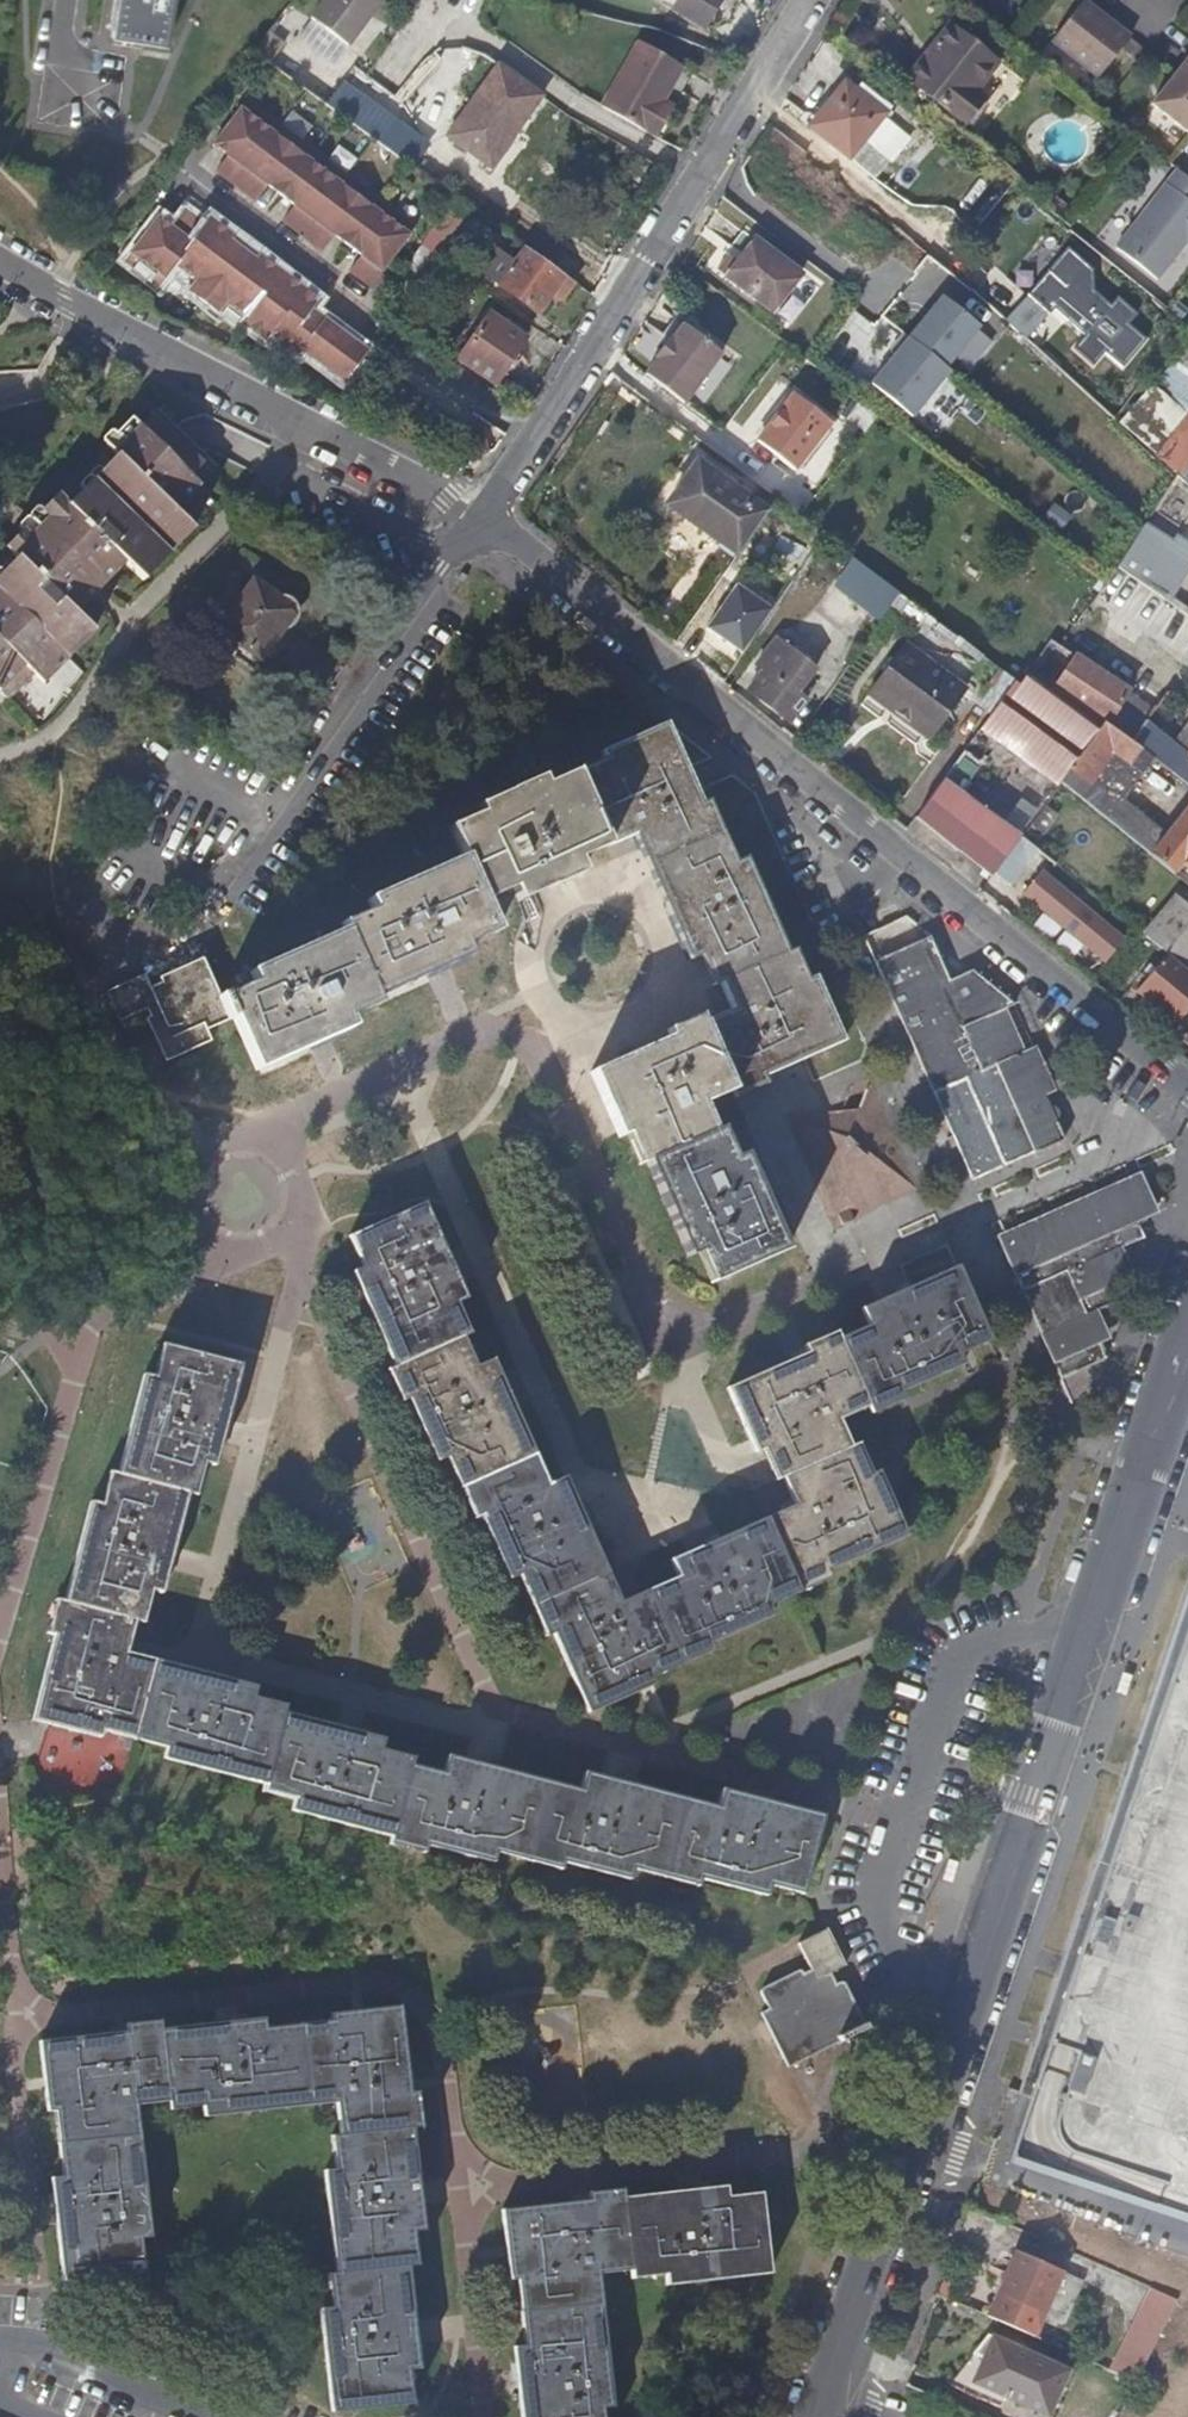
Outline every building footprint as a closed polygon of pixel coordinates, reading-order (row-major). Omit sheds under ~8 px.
[(170,0),(116,0),(110,37),(164,45),(170,0)] [(379,0),(320,0),(307,18),(345,47),(379,0)] [(668,13),(698,31),(719,0),(676,0),(668,13)] [(1082,0),(1078,0),(1046,39),(1094,76),(1127,35),(1082,0)] [(995,56),(948,19),(932,40),(935,43),(932,47),(975,82),(995,56)] [(314,69),(279,43),(264,31),(249,52),(271,68),(321,104),(336,84),(314,69)] [(663,92),(676,67),(631,42),(595,104),(649,135),(652,137),(674,99),(663,92)] [(975,82),(932,47),(923,58),(921,55),(905,75),(964,120),(983,96),(971,87),(975,82)] [(1186,56),(1148,103),(1187,135),(1187,58),(1186,56)] [(511,134),(538,97),(495,66),(444,136),(478,160),(502,127),(511,134)] [(674,99),(688,74),(676,67),(663,92),(674,99)] [(882,110),(841,76),(808,121),(848,154),(882,110)] [(359,112),(331,94),(323,105),(351,125),(359,112)] [(412,227),(316,155),(243,101),(220,132),(234,142),(213,172),(252,202),(274,172),(301,192),(279,222),(319,252),(341,223),(368,242),(346,272),(367,289),(412,227)] [(423,143),(365,104),(359,112),(351,125),(386,150),(408,166),(423,143)] [(487,168),(511,134),(502,127),(478,160),(487,168)] [(1175,165),(1134,215),(1113,242),(1153,274),(1183,236),(1187,240),(1187,175),(1175,165)] [(289,307),(301,289),(256,255),(236,284),(208,263),(230,235),(207,217),(201,226),(182,211),(160,241),(144,230),(121,261),(156,288),(168,271),(189,286),(185,292),(213,314),(217,309),(262,343),(266,337),(294,358),(298,353),(339,386),(365,352),(308,309),(303,317),(289,307)] [(418,252),(431,261),(456,226),(443,217),(418,252)] [(808,268),(762,235),(734,272),(780,306),(808,268)] [(563,276),(521,247),(497,283),(538,311),(563,276)] [(1068,251),(1009,321),(1031,339),(1057,309),(1088,335),(1076,350),(1096,366),(1105,356),(1124,371),(1150,339),(1133,325),(1143,313),(1068,251)] [(918,422),(961,367),(971,374),(1000,338),(944,293),(871,385),(918,422)] [(491,382),(531,326),(498,302),(494,300),(455,356),(491,382)] [(702,376),(720,351),(681,322),(669,338),(666,336),(651,354),(654,358),(643,371),(683,401),(702,376)] [(1163,379),(1156,387),(1187,414),(1187,348),(1163,379)] [(791,469),(828,422),(790,393),(754,440),(791,469)] [(175,425),(155,406),(144,417),(166,439),(175,425)] [(218,488),(209,480),(188,460),(198,447),(175,425),(166,439),(144,417),(135,409),(105,438),(117,449),(68,500),(55,489),(32,514),(66,547),(57,561),(28,537),(15,551),(17,553),(0,571),(0,685),(11,695),(36,669),(49,681),(97,631),(79,613),(92,599),(69,577),(82,562),(105,585),(126,562),(144,580),(161,570),(202,527),(190,516),(218,488)] [(484,438),(480,426),(459,430),(463,453),(476,450),(474,440),(484,438)] [(1162,460),(1179,476),(1187,483),(1187,428),(1162,460)] [(220,467),(198,447),(188,460),(209,480),(220,467)] [(737,552),(776,499),(760,487),(751,499),(697,462),(667,503),(737,552)] [(1045,520),(1063,531),(1074,514),(1055,502),(1045,520)] [(66,547),(32,514),(20,527),(28,537),(57,561),(66,547)] [(15,551),(28,537),(20,527),(5,542),(15,551)] [(1133,595),(1145,579),(1119,559),(1102,581),(1087,603),(1095,609),(1110,589),(1128,602),(1133,595)] [(105,585),(82,562),(69,577),(92,599),(105,585)] [(1175,579),(1155,564),(1145,579),(1165,593),(1175,579)] [(709,636),(746,584),(725,569),(722,574),(689,621),(709,636)] [(152,580),(161,570),(144,580),(148,584),(152,580)] [(1187,590),(1187,576),(1181,571),(1175,579),(1165,593),(1179,603),(1187,590)] [(258,656),(292,608),(273,596),(260,586),(249,578),(247,580),(216,627),(233,640),(258,656)] [(899,592),(882,579),(873,592),(890,605),(891,604),(899,592)] [(1153,609),(1165,593),(1145,579),(1133,595),(1153,609)] [(957,636),(899,592),(891,604),(948,647),(957,636)] [(1179,603),(1165,593),(1153,609),(1166,619),(1174,609),(1187,619),(1187,610),(1179,603)] [(1127,685),(1061,641),(1065,636),(1053,628),(1048,634),(1050,637),(1028,669),(1051,685),(1104,720),(1127,685)] [(1187,646),(1187,629),(1173,649),(1181,656),(1187,646)] [(813,667),(776,637),(756,661),(763,668),(747,688),(789,720),(806,699),(796,691),(813,667)] [(258,656),(233,640),(226,652),(248,669),(258,656)] [(932,670),(902,648),(871,689),(902,712),(932,670)] [(933,735),(963,693),(932,670),(902,712),(933,735)] [(1099,726),(1056,693),(1026,671),(1018,682),(1014,678),(980,727),(1033,765),(1057,783),(1059,780),(1099,726)] [(1149,711),(1154,703),(1128,686),(1127,685),(1104,720),(1128,738),(1149,711)] [(1185,698),(1167,686),(1156,701),(1186,723),(1172,742),(1162,735),(1169,725),(1149,711),(1128,738),(1154,759),(1187,785),(1187,700),(1185,698)] [(702,800),(673,734),(666,718),(636,732),(599,748),(603,758),(574,770),(606,845),(634,832),(649,863),(725,828),(710,797),(702,800)] [(1154,759),(1128,738),(1104,720),(1099,726),(1059,780),(1083,799),(1094,783),(1092,782),(1113,753),(1142,774),(1154,759)] [(1019,834),(959,791),(979,761),(963,749),(916,815),(989,874),(1019,834)] [(575,859),(606,845),(574,770),(544,783),(540,774),(521,783),(475,803),(478,813),(448,826),(462,856),(483,902),(512,889),(517,901),(581,873),(575,859)] [(1029,832),(1043,811),(1023,798),(1010,819),(1029,832)] [(1150,852),(1173,871),(1181,859),(1187,864),(1187,802),(1150,852)] [(759,879),(748,855),(739,859),(725,828),(649,863),(690,957),(700,953),(713,983),(720,980),(788,949),(759,879)] [(496,930),(483,902),(462,856),(416,876),(364,899),(367,907),(340,919),(343,928),(375,996),(469,953),(466,945),(496,930)] [(1181,859),(1173,871),(1187,883),(1187,864),(1181,859)] [(1087,889),(1054,863),(1047,872),(1079,899),(1087,889)] [(1182,888),(1176,896),(1187,906),(1187,894),(1182,888)] [(1176,896),(1143,935),(1163,953),(1182,968),(1187,961),(1187,906),(1176,896)] [(375,996),(343,928),(289,952),(249,970),(252,978),(223,992),(235,1018),(256,1068),(350,1027),(346,1019),(379,1003),(375,996)] [(1013,1057),(996,1017),(1015,1008),(1000,995),(970,971),(950,979),(946,971),(933,940),(928,936),(893,951),(874,959),(934,1094),(964,1079),(968,1078),(1013,1057)] [(844,1038),(814,972),(809,974),(797,945),(788,949),(720,980),(731,1008),(703,1019),(733,1087),(737,1095),(768,1080),(765,1073),(805,1055),(844,1038)] [(1182,968),(1163,953),(1154,967),(1153,967),(1144,979),(1135,989),(1172,1020),(1187,1000),(1187,972),(1182,968)] [(235,1018),(223,992),(218,994),(201,956),(157,975),(160,982),(150,986),(143,971),(99,990),(113,1023),(146,1009),(148,1011),(149,1015),(145,1017),(164,1061),(212,1040),(208,1030),(235,1018)] [(1144,979),(1153,967),(1147,962),(1139,973),(1144,979)] [(733,1087),(703,1019),(700,1011),(667,1024),(670,1033),(639,1047),(591,1069),(621,1136),(627,1134),(640,1161),(647,1160),(716,1128),(702,1100),(733,1087)] [(1063,1130),(1027,1051),(1013,1057),(968,1078),(979,1103),(1005,1166),(1067,1138),(1063,1130)] [(918,1190),(869,1077),(855,1109),(784,1118),(834,1229),(918,1190)] [(1003,1168),(964,1079),(934,1094),(973,1181),(1003,1168)] [(757,1176),(744,1147),(735,1152),(723,1125),(716,1128),(647,1160),(689,1253),(699,1248),(714,1280),(788,1247),(780,1227),(757,1176)] [(1124,1281),(1112,1253),(1145,1238),(1139,1224),(1150,1219),(1137,1187),(1136,1187),(1001,1245),(1007,1257),(1060,1382),(1074,1375),(1106,1359),(1088,1316),(1121,1301),(1114,1287),(1124,1281)] [(467,1296),(425,1200),(352,1233),(363,1260),(352,1266),(359,1280),(395,1364),(463,1335),(471,1331),(458,1301),(467,1296)] [(991,1341),(957,1265),(861,1308),(868,1324),(840,1337),(869,1404),(873,1412),(905,1398),(901,1390),(963,1363),(960,1355),(991,1341)] [(840,1417),(869,1404),(840,1337),(836,1327),(803,1343),(806,1352),(763,1371),(730,1385),(757,1448),(762,1447),(776,1478),(784,1474),(851,1444),(840,1417)] [(536,1452),(493,1357),(475,1363),(463,1335),(395,1364),(389,1367),(401,1396),(409,1393),(438,1457),(447,1453),(461,1486),(536,1452)] [(216,1464),(240,1361),(161,1343),(151,1376),(142,1374),(116,1474),(187,1491),(197,1493),(205,1461),(216,1464)] [(906,1534),(878,1468),(872,1470),(858,1440),(851,1444),(784,1474),(797,1503),(766,1517),(799,1592),(834,1577),(830,1567),(906,1534)] [(608,1570),(576,1498),(565,1474),(549,1482),(536,1452),(461,1486),(474,1516),(483,1512),(511,1574),(518,1570),(532,1604),(608,1570)] [(161,1591),(187,1491),(116,1474),(108,1472),(100,1504),(90,1501),(64,1600),(136,1619),(143,1620),(152,1589),(161,1591)] [(799,1592),(766,1517),(672,1558),(680,1577),(649,1590),(681,1662),(713,1649),(710,1641),(772,1612),(770,1606),(799,1592)] [(681,1662),(649,1590),(621,1602),(608,1570),(532,1604),(548,1638),(556,1634),(580,1689),(590,1711),(653,1683),(650,1676),(681,1662)] [(107,1728),(127,1649),(136,1619),(64,1600),(58,1599),(49,1632),(58,1636),(41,1698),(36,1718),(105,1736),(107,1728)] [(1010,2156),(1187,2216),(1187,1627),(1010,2156)] [(138,1737),(159,1658),(127,1649),(107,1728),(138,1737)] [(289,1712),(291,1704),(260,1695),(262,1685),(159,1658),(138,1737),(168,1745),(166,1754),(271,1782),(289,1712)] [(415,1765),(417,1756),(387,1748),(390,1738),(289,1712),(271,1782),(268,1791),(300,1800),(297,1809),(396,1834),(415,1765)] [(531,1859),(551,1779),(451,1753),(446,1773),(415,1765),(396,1834),(394,1842),(427,1851),(430,1843),(496,1861),(499,1851),(531,1859)] [(669,1876),(690,1796),(589,1770),(584,1787),(551,1779),(531,1859),(566,1868),(568,1860),(634,1878),(636,1868),(669,1876)] [(804,1891),(825,1813),(725,1787),(720,1805),(690,1796),(669,1876),(701,1885),(704,1876),(771,1893),(772,1885),(804,1891)] [(868,2030),(844,1979),(837,1979),(834,1974),(848,1966),(830,1927),(799,1943),(811,1970),(805,1973),(801,1968),(760,1989),(769,2009),(762,2013),(790,2068),(868,2030)] [(398,2006),(330,2014),(330,2022),(267,2029),(266,2013),(165,2025),(164,2016),(124,2020),(125,2028),(42,2038),(50,2108),(59,2107),(67,2177),(55,2179),(61,2232),(57,2232),(58,2238),(61,2239),(66,2279),(145,2269),(141,2238),(151,2236),(135,2102),(171,2098),(172,2110),(202,2107),(204,2118),(335,2103),(339,2136),(329,2137),(333,2168),(321,2169),(333,2271),(322,2272),(325,2304),(316,2305),(328,2415),(413,2406),(409,2371),(419,2370),(408,2268),(418,2267),(415,2234),(423,2233),(412,2128),(420,2127),(416,2091),(407,2089),(398,2006)] [(632,2266),(625,2194),(624,2185),(588,2189),(588,2197),(502,2206),(509,2277),(516,2277),(520,2308),(601,2300),(598,2270),(632,2266)] [(770,2270),(761,2189),(725,2192),(725,2185),(625,2194),(632,2266),(633,2275),(658,2273),(666,2276),(667,2282),(770,2270)] [(1043,2314),(1063,2270),(1015,2251),(988,2317),(1016,2329),(1026,2306),(1043,2314)] [(1140,2384),(1178,2299),(1149,2286),(1111,2371),(1140,2384)] [(602,2407),(612,2406),(601,2300),(520,2308),(523,2343),(513,2344),(520,2416),(603,2416),(602,2407)] [(1048,2413),(1066,2370),(987,2335),(972,2353),(982,2358),(972,2381),(1048,2413)]
